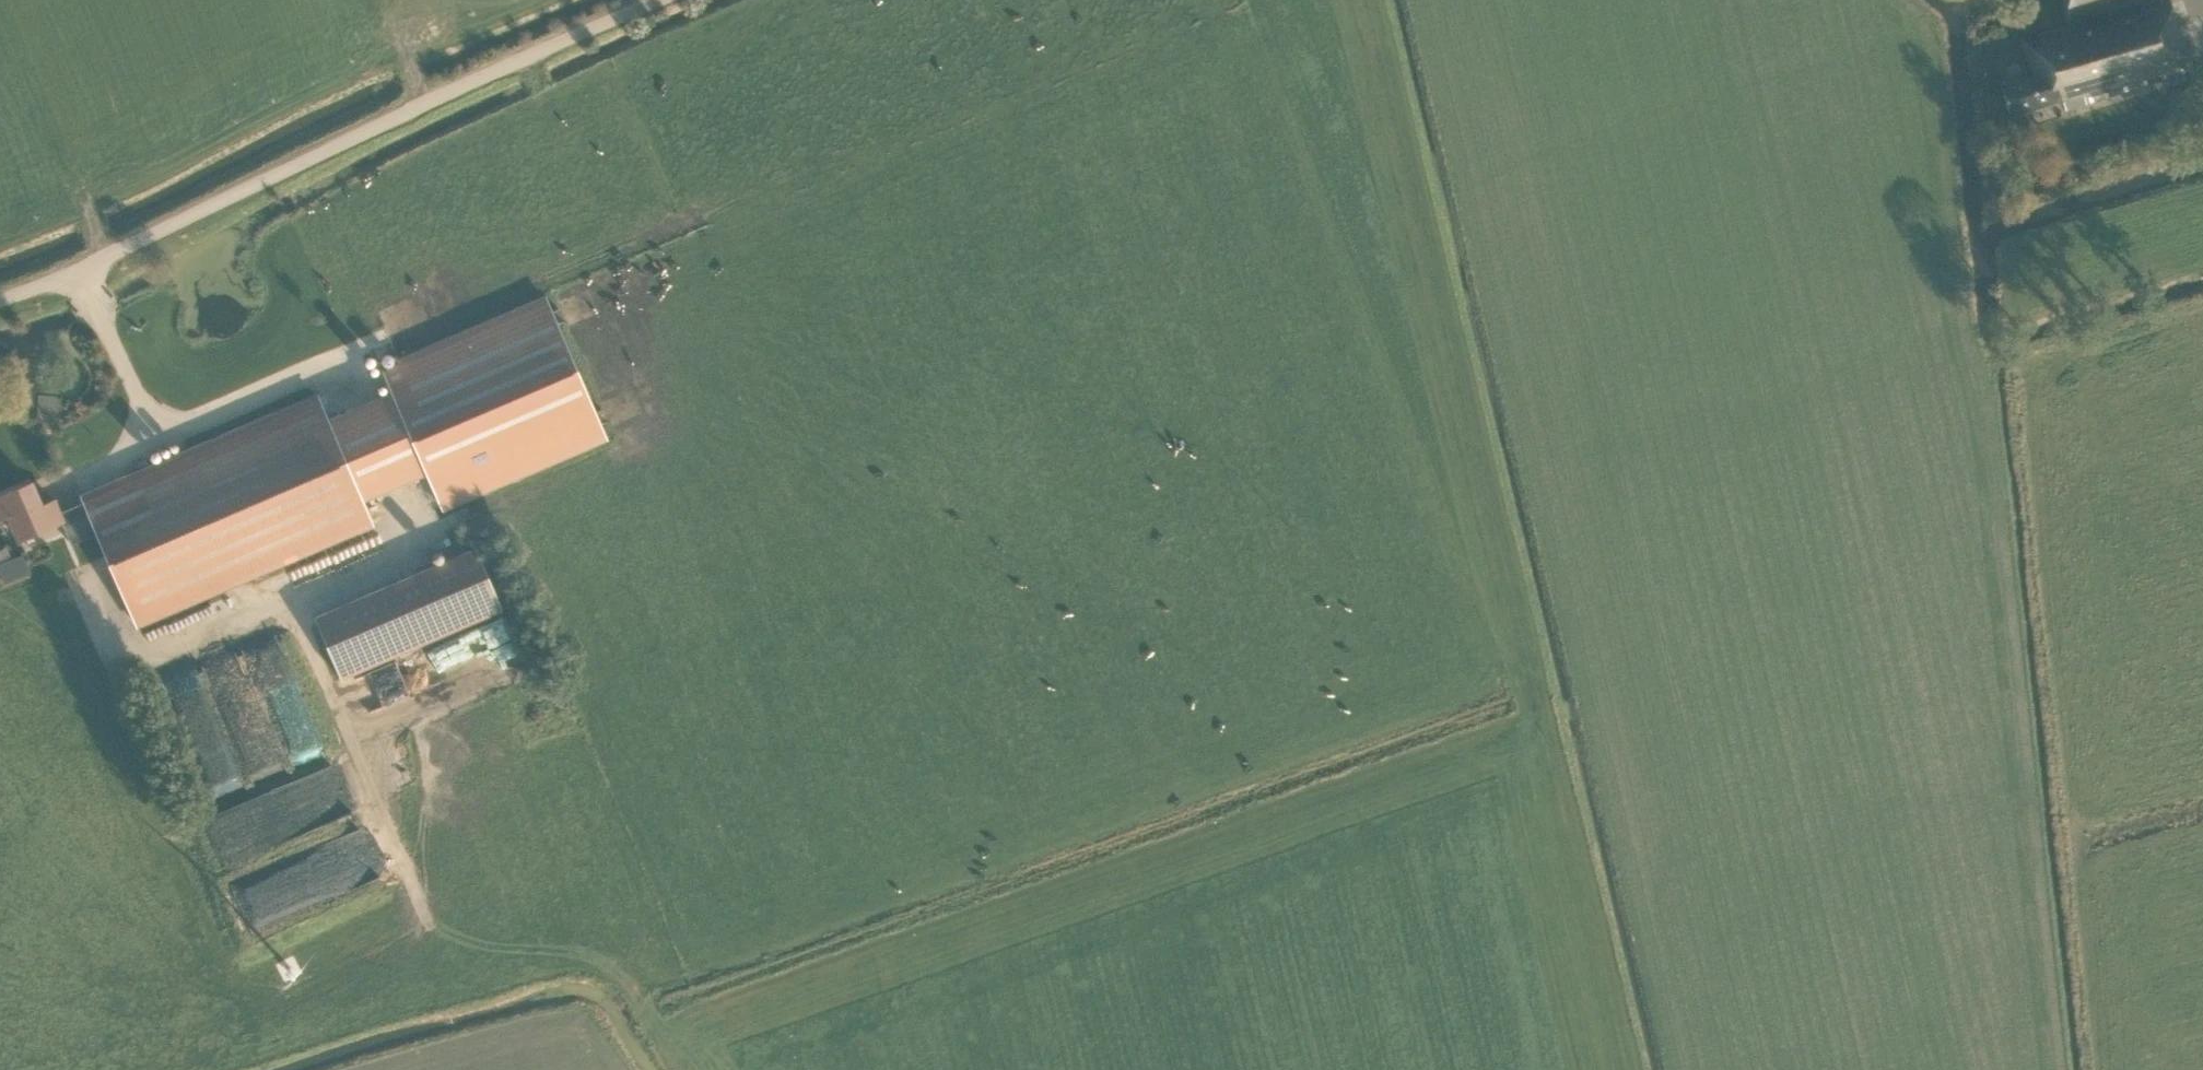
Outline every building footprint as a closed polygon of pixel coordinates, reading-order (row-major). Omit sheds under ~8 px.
[(2171,0),(2061,0),(2069,25),(2020,41),(2031,75),(2001,85),(2010,116),(2061,100),(2062,102),(2064,108),(2192,67),(2171,0)] [(605,435),(547,299),(383,370),(392,392),(328,420),(361,498),(426,471),(441,505),(605,435)] [(318,397),(82,499),(83,501),(59,512),(53,500),(41,505),(31,482),(0,495),(0,518),(8,515),(19,538),(61,520),(71,543),(96,532),(135,623),(371,521),(361,498),(328,420),(318,397)] [(31,572),(23,553),(12,558),(7,546),(0,549),(0,574),(5,584),(31,572)] [(502,608),(476,548),(315,616),(340,677),(502,608)] [(249,802),(207,817),(223,863),(276,844),(265,813),(254,817),(249,802)]
